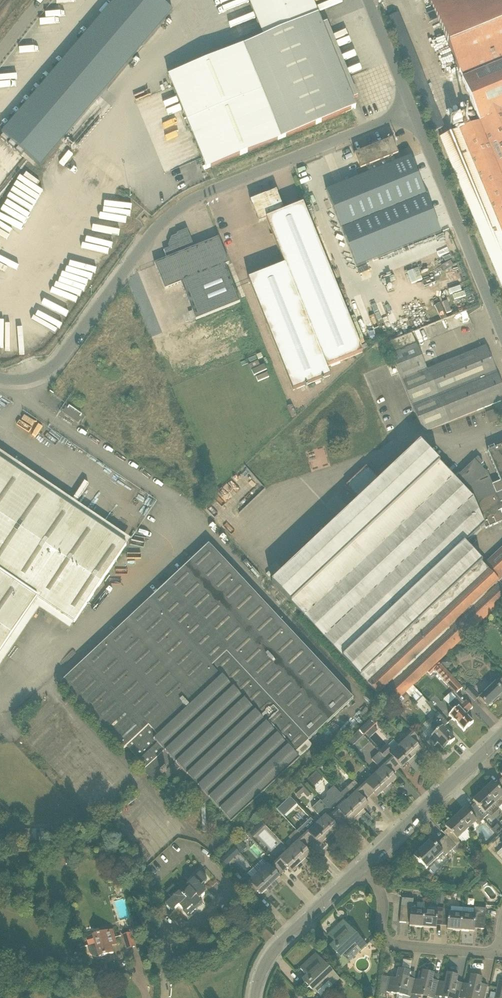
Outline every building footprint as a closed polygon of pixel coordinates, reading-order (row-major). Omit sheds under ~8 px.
[(2,133),(40,166),(173,11),(160,0),(116,0),(2,133)] [(264,38),(318,16),(312,0),(249,0),(264,38)] [(433,0),(430,1),(434,11),(427,14),(430,23),(438,20),(480,122),(440,138),(501,288),(501,0),(433,0)] [(356,108),(352,99),(318,16),(264,38),(244,46),(282,138),(356,108)] [(282,138),(244,46),(169,77),(206,169),(282,138)] [(368,175),(327,192),(357,267),(441,233),(410,158),(397,163),(394,156),(398,154),(392,139),(355,155),(361,169),(365,167),(368,175)] [(285,211),(276,191),(251,201),(259,222),(267,219),(285,265),(249,279),(293,390),(330,375),(327,367),(363,352),(303,204),(285,211)] [(44,225),(56,198),(42,192),(34,211),(29,209),(27,214),(20,211),(19,214),(44,225)] [(229,264),(219,238),(194,247),(187,229),(177,233),(179,237),(173,239),(171,245),(172,247),(164,251),(167,258),(155,263),(165,289),(181,283),(196,319),(241,302),(226,265),(229,264)] [(469,289),(463,291),(461,285),(451,289),(455,300),(471,294),(469,289)] [(387,342),(413,406),(497,372),(486,346),(426,370),(416,345),(417,344),(412,332),(387,342)] [(501,401),(501,385),(497,372),(413,406),(423,432),(501,401)] [(292,405),(288,407),(292,418),(296,416),(292,405)] [(82,415),(69,406),(65,412),(78,421),(82,415)] [(495,410),(486,413),(490,424),(500,421),(495,410)] [(488,451),(501,481),(493,485),(487,472),(486,473),(481,466),(484,463),(478,458),(475,461),(475,460),(455,479),(421,443),(380,481),(366,467),(347,485),(360,500),(299,557),(292,549),(281,559),(288,567),(272,582),(389,707),(405,692),(412,685),(501,601),(501,549),(484,565),(482,563),(483,563),(464,544),(484,525),(486,529),(501,522),(501,507),(500,503),(501,502),(501,445),(488,451)] [(37,598),(74,623),(126,546),(0,461),(0,653),(37,598)] [(313,746),(308,741),(353,699),(209,544),(61,682),(123,749),(129,745),(132,748),(130,750),(140,760),(136,763),(157,785),(166,777),(168,779),(180,768),(192,780),(185,786),(198,800),(205,794),(231,822),(313,746)] [(121,613),(113,620),(120,627),(127,620),(121,613)] [(482,635),(478,630),(473,634),(478,639),(482,635)] [(452,664),(447,658),(440,664),(446,670),(452,664)] [(449,716),(464,732),(473,723),(465,714),(472,708),(466,701),(464,703),(456,694),(462,688),(438,663),(428,672),(430,675),(434,672),(452,692),(450,693),(455,699),(449,705),(454,711),(449,716)] [(501,686),(501,679),(498,675),(492,680),(495,684),(480,699),(488,707),(501,693),(501,690),(500,688),(501,686)] [(412,697),(418,691),(412,685),(405,692),(411,698),(412,697)] [(475,700),(479,696),(471,688),(467,692),(475,700)] [(428,740),(435,746),(438,744),(444,750),(455,740),(443,727),(447,723),(438,713),(431,719),(438,726),(437,727),(438,729),(430,736),(431,737),(428,740)] [(372,719),(360,731),(364,736),(377,724),(372,719)] [(417,746),(421,742),(410,730),(402,737),(405,740),(399,746),(414,762),(418,758),(416,755),(421,750),(417,746)] [(351,748),(355,744),(351,739),(346,743),(351,748)] [(410,766),(414,762),(399,746),(393,752),(387,745),(379,752),(385,759),(397,771),(401,767),(402,768),(407,763),(410,766)] [(397,771),(385,759),(379,752),(372,760),(380,769),(374,775),(389,791),(394,787),(391,784),(396,779),(393,775),(397,771)] [(338,762),(342,758),(338,753),(333,757),(338,762)] [(306,781),(313,788),(323,778),(316,772),(306,781)] [(389,791),(374,775),(368,781),(365,778),(358,785),(369,797),(373,793),(377,797),(383,792),(385,795),(389,791)] [(349,784),(353,781),(348,776),(344,779),(349,784)] [(365,801),(369,797),(358,785),(354,781),(347,789),(341,794),(362,817),(366,813),(363,810),(369,805),(365,801)] [(495,804),(499,808),(501,805),(501,785),(500,783),(496,786),(493,782),(483,792),(495,804)] [(312,794),(303,783),(294,791),(299,797),(304,793),(308,797),(312,794)] [(483,792),(473,801),(475,803),(471,807),(483,819),(488,814),(486,812),(495,804),(483,792)] [(341,794),(339,793),(333,799),(327,798),(322,802),(324,804),(342,823),(346,819),(350,823),(355,818),(357,821),(362,817),(341,794)] [(290,797),(276,810),(284,817),(297,804),(290,797)] [(312,809),(322,819),(316,824),(331,840),(335,836),(333,833),(338,828),(337,827),(342,823),(324,804),(320,800),(312,809)] [(467,811),(465,808),(455,818),(467,830),(476,822),(478,824),(483,819),(471,807),(467,811)] [(126,839),(141,825),(125,809),(111,823),(126,839)] [(446,836),(456,847),(460,843),(461,842),(464,845),(473,836),(467,830),(455,818),(445,827),(450,832),(446,836)] [(167,824),(150,837),(147,833),(133,844),(147,863),(178,839),(167,824)] [(307,827),(302,832),(299,828),(296,830),(311,846),(315,842),(319,846),(324,841),(327,844),(331,840),(316,824),(310,830),(307,827)] [(497,834),(501,829),(497,824),(492,829),(497,834)] [(289,838),(292,841),(294,844),(288,850),(304,866),(308,862),(305,859),(310,854),(307,850),(311,846),(296,830),(289,838)] [(430,842),(414,857),(420,864),(421,863),(427,869),(443,853),(446,857),(452,850),(456,847),(446,836),(434,847),(430,842)] [(239,851),(245,845),(241,841),(235,847),(239,851)] [(272,860),(283,872),(288,868),(291,872),(297,867),(299,870),(304,866),(288,850),(282,856),(280,853),(272,860)] [(226,866),(234,858),(228,853),(221,860),(226,866)] [(279,876),(283,872),(272,860),(258,873),(273,889),(277,885),(275,882),(280,877),(279,876)] [(273,889),(258,873),(254,868),(248,874),(249,876),(242,883),(253,895),(257,891),(261,895),(266,890),(269,893),(273,889)] [(166,891),(172,898),(165,905),(172,912),(179,906),(189,916),(203,903),(200,899),(207,893),(200,886),(207,879),(201,872),(179,892),(173,884),(166,891)] [(488,883),(484,878),(478,882),(482,887),(488,883)] [(445,892),(437,892),(436,904),(444,904),(445,892)] [(414,899),(402,898),(400,922),(410,923),(409,926),(423,927),(424,910),(417,910),(417,903),(413,902),(414,899)] [(484,929),(486,909),(475,907),(474,908),(463,907),(462,914),(461,931),(474,932),(474,929),(484,929)] [(442,924),(443,909),(437,908),(436,911),(424,910),(423,927),(436,929),(437,923),(442,924)] [(451,909),(443,909),(442,924),(448,924),(447,930),(461,931),(462,914),(451,913),(451,909)] [(337,954),(332,959),(343,969),(350,962),(345,958),(357,947),(360,951),(366,946),(343,921),(330,933),(337,940),(330,947),(337,954)] [(135,947),(132,938),(139,936),(137,927),(129,930),(130,933),(123,935),(127,949),(135,947)] [(86,938),(89,950),(92,955),(94,955),(99,956),(99,957),(113,953),(111,946),(117,944),(113,930),(86,938)] [(380,952),(382,949),(380,944),(374,937),(373,939),(370,942),(380,952)] [(316,994),(317,992),(321,996),(339,979),(316,954),(300,969),(307,976),(303,980),(316,994)] [(410,971),(399,969),(396,978),(390,977),(387,992),(386,997),(404,997),(404,996),(410,997),(411,994),(414,980),(415,980),(416,973),(410,971)] [(419,996),(431,997),(435,997),(435,996),(437,987),(432,985),(434,973),(423,971),(422,972),(420,972),(418,977),(421,979),(420,981),(415,980),(414,980),(411,994),(410,997),(419,997),(419,996)] [(447,973),(445,983),(438,981),(437,987),(435,996),(444,997),(459,997),(461,989),(456,988),(458,975),(447,973)] [(342,978),(351,987),(354,985),(345,975),(342,978)] [(471,975),(469,985),(463,984),(461,989),(459,997),(485,997),(486,991),(480,990),(483,978),(471,975)]
